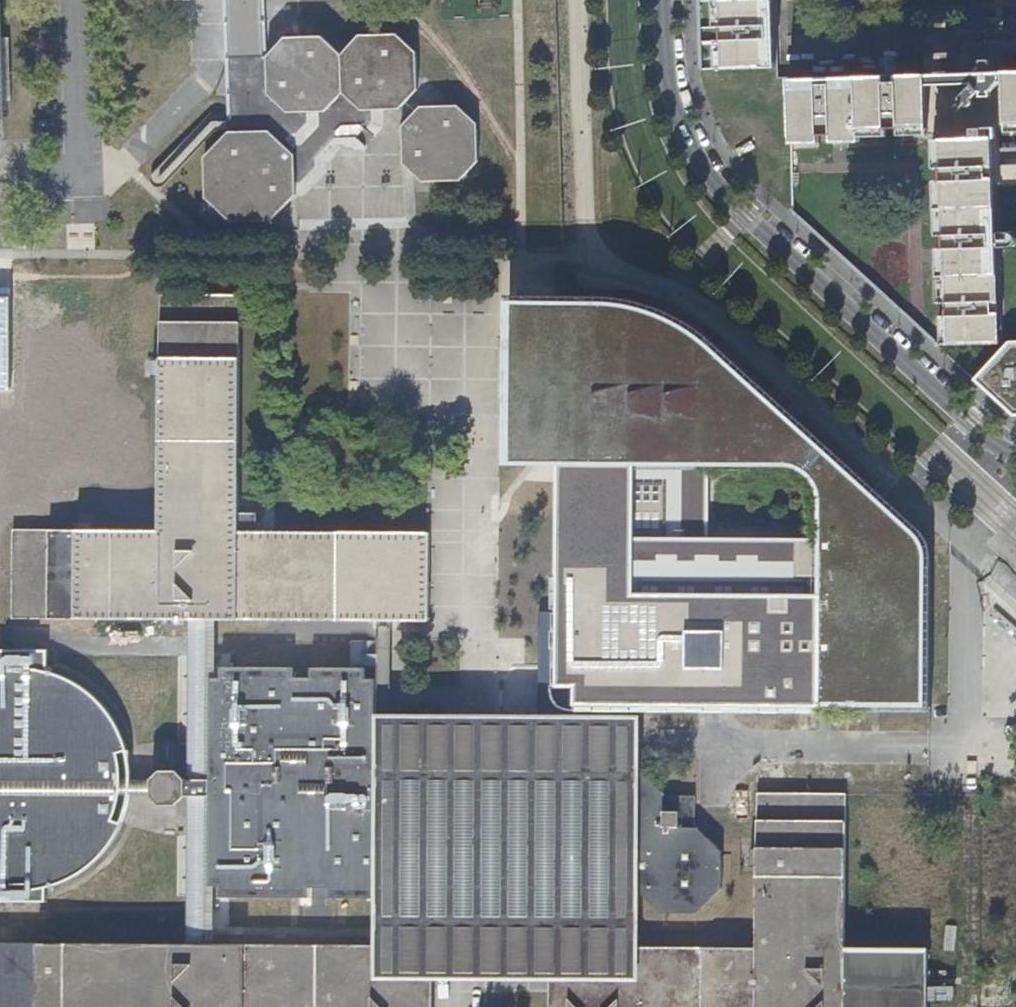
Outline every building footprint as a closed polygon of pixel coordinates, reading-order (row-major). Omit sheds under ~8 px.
[(766,65),(765,38),(768,38),(768,25),(764,25),(764,0),(725,0),(727,67),(766,65)] [(414,52),(395,34),(357,35),(339,55),(341,94),(352,103),(360,109),(377,109),(399,109),(416,90),(416,77),(414,52)] [(266,60),(266,94),(276,104),(285,112),(314,112),(325,111),(341,94),(339,55),(320,36),(283,36),(266,55),(266,60)] [(1005,81),(1006,123),(1015,122),(1015,80),(1005,81)] [(928,125),(927,82),(898,83),(898,81),(886,81),(887,84),(830,86),(830,83),(818,83),(819,86),(789,87),(790,134),(831,133),(850,133),(860,132),(860,128),(928,125)] [(973,99),(980,90),(972,82),(962,95),(961,98),(962,101),(970,104),(972,104),(974,101),(973,99)] [(476,124),(456,105),(449,105),(419,105),(402,124),(402,131),(402,144),(402,164),(422,180),(460,180),(477,161),(476,124)] [(268,129),(228,131),(203,157),(204,195),(230,220),(271,219),(295,194),(294,179),(294,170),(294,153),(281,140),(268,129)] [(984,165),(983,137),(941,138),(944,247),(945,262),(947,342),(989,341),(988,312),(991,312),(991,301),(988,300),(986,245),(990,244),(989,233),(986,233),(985,183),(984,177),(987,177),(987,165),(984,165)] [(428,530),(257,529),(240,528),(240,511),(241,293),(201,293),(160,293),(159,528),(13,527),(13,616),(199,617),(427,619),(428,530)] [(12,391),(13,297),(0,296),(0,391),(12,391)] [(821,479),(819,704),(934,705),(934,544),(929,536),(702,332),(677,318),(651,308),(628,304),(606,304),(561,304),(561,307),(508,306),(505,461),(539,461),(560,461),(709,463),(798,464),(810,466),(817,472),(821,479)] [(975,378),(1014,416),(1015,416),(1015,341),(1011,341),(975,378)] [(540,684),(539,715),(575,715),(576,701),(819,704),(820,537),(708,535),(709,463),(560,461),(559,510),(556,684),(540,684)] [(240,528),(257,529),(257,511),(240,511),(240,528)] [(47,885),(55,883),(68,878),(78,873),(86,868),(95,860),(108,847),(116,835),(124,821),(113,816),(117,806),(120,792),(121,782),(121,768),(118,751),(128,746),(121,728),(115,717),(108,707),(100,698),(90,689),(79,681),(68,675),(53,669),(40,666),(26,665),(11,665),(0,667),(0,900),(8,900),(45,900),(47,885)] [(331,895),(377,896),(377,747),(375,746),(375,677),(366,676),(366,666),(311,666),(311,676),(293,676),(293,666),(222,665),(221,676),(211,676),(211,778),(198,778),(188,778),(178,769),(161,768),(152,777),(152,791),(152,794),(162,802),(176,803),(185,794),(197,794),(211,794),(211,885),(220,885),(220,894),(229,895),(291,895),(310,896),(310,885),(328,885),(328,895),(331,895)] [(597,944),(639,944),(639,889),(639,884),(606,884),(607,853),(602,853),(578,828),(578,807),(578,789),(602,763),(639,764),(639,753),(639,741),(639,730),(639,715),(575,715),(539,715),(464,715),(461,715),(401,714),(378,714),(377,747),(394,747),(393,884),(382,884),(382,896),(377,896),(377,928),(377,943),(408,943),(415,943),(432,944),(433,975),(454,976),(551,976),(551,943),(597,944)] [(377,747),(377,896),(382,896),(382,884),(393,884),(394,747),(377,747)] [(639,884),(639,764),(602,763),(578,789),(578,807),(578,828),(602,853),(607,853),(606,884),(639,884)] [(663,788),(639,764),(639,884),(639,889),(659,910),(699,910),(722,885),(722,848),(699,824),(695,824),(695,809),(695,806),(695,793),(663,793),(663,788)] [(929,946),(846,946),(847,791),(757,790),(756,945),(639,944),(639,976),(597,976),(551,976),(551,991),(551,1006),(929,1006),(929,946)] [(433,975),(405,975),(376,975),(376,963),(377,943),(223,942),(198,942),(0,941),(0,1006),(433,1006),(433,975)] [(405,975),(433,975),(432,944),(415,943),(408,943),(377,943),(376,975),(405,975)] [(639,976),(639,944),(597,944),(551,943),(551,976),(597,976),(639,976)]
